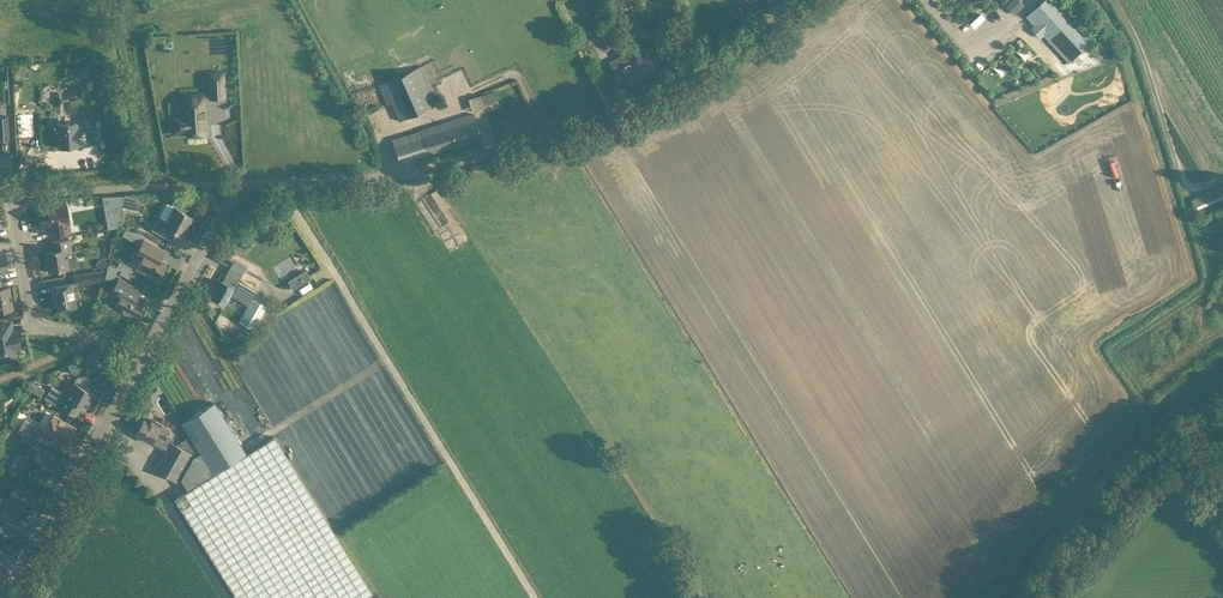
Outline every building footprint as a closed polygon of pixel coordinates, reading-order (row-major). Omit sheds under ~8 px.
[(1007,4),(1015,13),(1024,4),(1020,0),(1011,0),(1007,4)] [(1032,10),(1043,0),(1022,0),(1032,10)] [(1026,17),(1034,25),(1031,27),(1041,38),(1044,36),(1070,63),(1097,38),(1062,0),(1044,0),(1031,11),(1026,17)] [(668,10),(656,16),(664,32),(676,27),(668,10)] [(634,35),(643,31),(637,18),(628,22),(634,35)] [(606,32),(599,36),(605,49),(614,45),(615,44),(608,31),(608,32),(606,32)] [(583,39),(577,43),(581,51),(581,50),(587,48),(583,39)] [(634,50),(627,54),(631,62),(635,60),(643,78),(658,71),(653,60),(662,57),(654,41),(640,48),(634,50)] [(1098,47),(1093,53),(1099,59),(1104,54),(1098,47)] [(631,83),(643,78),(635,60),(631,62),(627,54),(627,53),(611,60),(620,82),(629,78),(631,83)] [(392,103),(399,121),(435,104),(439,103),(423,64),(380,84),(389,104),(392,103)] [(83,66),(74,67),(75,76),(84,76),(83,66)] [(209,74),(211,97),(224,96),(223,73),(209,74)] [(517,102),(530,96),(524,82),(510,88),(517,102)] [(505,103),(501,92),(475,101),(479,112),(505,103)] [(185,117),(172,118),(172,132),(187,131),(187,134),(204,133),(203,125),(206,125),(204,96),(191,97),(192,115),(185,115),(185,117)] [(34,136),(33,114),(17,115),(18,137),(34,136)] [(400,162),(481,137),(474,114),(392,139),(400,162)] [(7,115),(0,116),(0,140),(9,139),(7,115)] [(78,122),(57,123),(59,147),(79,146),(79,144),(88,144),(88,139),(98,139),(97,129),(87,130),(87,126),(78,126),(78,122)] [(1191,199),(1195,206),(1222,194),(1222,186),(1191,199)] [(125,195),(123,206),(134,209),(136,199),(137,196),(125,195)] [(167,203),(159,217),(152,229),(171,240),(176,232),(182,235),(192,216),(186,213),(189,207),(176,198),(172,205),(167,203)] [(50,236),(62,234),(71,232),(69,223),(70,223),(68,215),(66,203),(38,208),(41,227),(48,226),(50,236)] [(122,208),(106,211),(109,229),(118,227),(122,208)] [(126,230),(123,234),(137,242),(142,234),(126,230)] [(49,272),(60,270),(69,268),(78,267),(76,251),(71,252),(69,238),(51,241),(52,250),(45,251),(49,272)] [(136,268),(147,273),(157,279),(167,262),(161,259),(165,250),(144,238),(139,249),(135,255),(142,258),(136,268)] [(101,258),(96,265),(103,269),(107,262),(101,258)] [(109,263),(106,277),(112,281),(118,269),(109,263)] [(214,288),(211,294),(212,296),(212,297),(224,304),(230,294),(248,305),(252,298),(256,291),(237,280),(242,273),(230,266),(222,281),(221,280),(216,288),(214,288)] [(102,280),(100,270),(74,275),(76,284),(102,280)] [(121,270),(118,276),(127,281),(130,275),(121,270)] [(306,270),(297,275),(302,283),(311,278),(306,270)] [(145,302),(136,297),(141,290),(119,278),(111,294),(119,299),(114,308),(135,319),(145,302)] [(1,310),(12,308),(9,286),(2,288),(0,279),(0,280),(0,310),(1,310)] [(55,294),(57,309),(76,306),(72,282),(51,286),(52,294),(55,294)] [(248,305),(239,321),(254,329),(261,317),(267,306),(257,301),(252,298),(248,305)] [(15,350),(14,348),(19,348),(20,347),(19,347),(18,338),(14,336),(10,337),(9,332),(11,330),(10,324),(7,322),(0,324),(0,356),(5,355),(5,352),(15,350)] [(83,358),(75,362),(77,368),(86,364),(83,358)] [(352,521),(448,468),(391,368),(349,392),(366,422),(353,430),(342,410),(350,406),(345,397),(308,417),(319,436),(319,435),(320,438),(308,444),(352,521)] [(85,410),(94,393),(86,389),(89,384),(88,380),(80,376),(77,377),(74,383),(77,385),(70,396),(53,386),(45,399),(76,416),(81,407),(85,410)] [(24,380),(21,385),(27,389),(30,383),(24,380)] [(158,382),(144,390),(150,399),(163,391),(158,382)] [(45,389),(33,383),(29,390),(41,396),(45,389)] [(155,469),(166,475),(179,482),(181,478),(187,488),(245,452),(214,401),(181,422),(190,436),(176,445),(171,442),(174,437),(167,434),(169,430),(161,426),(162,424),(153,418),(150,424),(143,421),(136,434),(152,442),(152,441),(166,449),(155,469)] [(54,437),(56,438),(66,443),(76,427),(65,421),(54,414),(44,431),(54,437)] [(43,429),(25,419),(20,428),(38,438),(43,429)] [(372,593),(274,435),(174,497),(236,597),(364,597),(372,593)] [(17,453),(9,467),(17,471),(18,470),(25,474),(26,475),(27,475),(37,481),(42,473),(48,476),(57,460),(47,454),(42,451),(37,448),(37,449),(31,446),(25,457),(17,453)] [(0,454),(0,460),(5,462),(9,455),(2,451),(0,454)] [(18,515),(23,507),(29,510),(39,494),(28,488),(18,482),(9,498),(3,495),(0,501),(0,505),(18,515)] [(0,505),(0,538),(11,544),(20,527),(14,523),(18,515),(0,505)]
